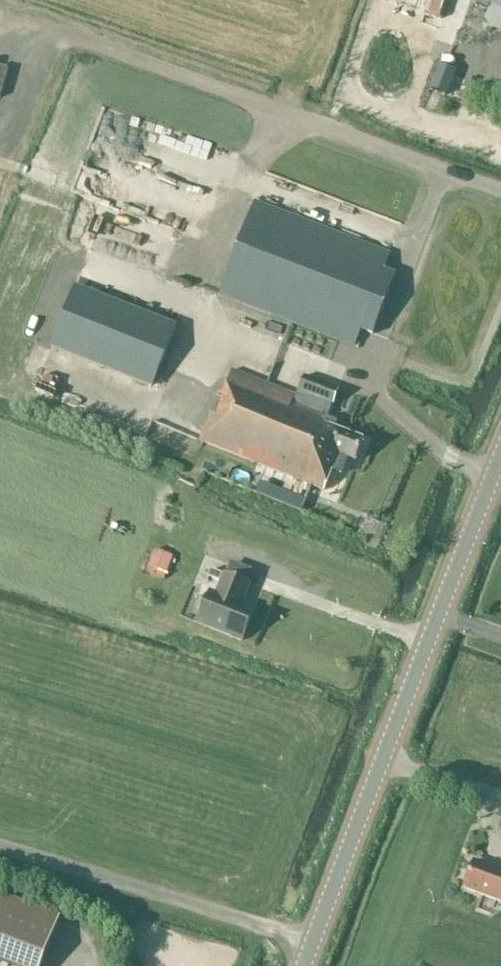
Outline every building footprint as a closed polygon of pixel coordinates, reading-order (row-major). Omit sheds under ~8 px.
[(477,6),(489,10),(491,6),(500,10),(500,0),(479,0),(477,6)] [(454,71),(440,66),(431,88),(446,93),(454,71)] [(354,347),(390,255),(254,202),(218,295),(354,347)] [(76,287),(52,348),(152,387),(176,327),(76,287)] [(356,462),(364,442),(334,430),(337,423),(291,405),(295,396),(232,372),(222,397),(218,395),(200,441),(324,491),(331,472),(341,475),(347,459),(356,462)] [(333,407),(340,391),(305,377),(299,393),(333,407)] [(268,498),(272,489),(259,485),(256,493),(268,498)] [(222,575),(211,571),(208,578),(219,582),(222,575)] [(198,624),(242,642),(250,621),(241,617),(244,607),(240,606),(248,586),(224,576),(216,596),(210,594),(198,624)] [(475,862),(464,890),(500,903),(500,871),(475,862)] [(0,895),(0,961),(13,965),(41,965),(59,919),(0,895)]
